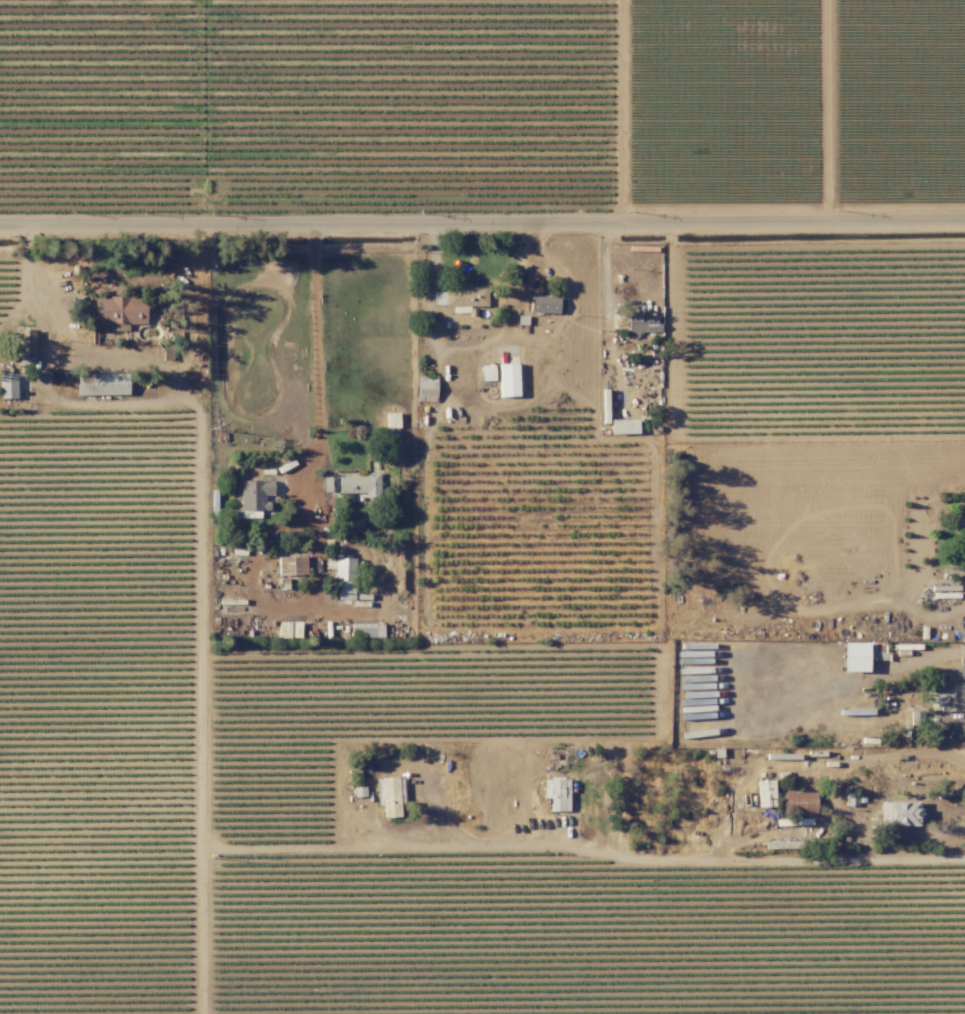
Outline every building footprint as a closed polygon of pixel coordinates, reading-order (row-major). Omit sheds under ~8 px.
[(457,290),(445,290),(445,306),(487,305),(486,287),(470,288),(470,283),(457,283),(457,290)] [(558,296),(529,295),(529,312),(558,313),(558,296)] [(145,324),(145,296),(94,296),(94,323),(121,323),(121,324),(145,324)] [(628,337),(638,337),(638,332),(659,331),(658,315),(641,316),(641,312),(627,312),(628,337)] [(518,396),(517,363),(498,364),(499,396),(518,396)] [(494,380),(493,365),(480,365),(481,380),(494,380)] [(0,373),(0,397),(15,398),(15,373),(0,373)] [(128,394),(127,373),(76,374),(77,395),(128,394)] [(435,401),(436,375),(417,374),(416,400),(435,401)] [(399,426),(399,412),(385,412),(386,427),(399,426)] [(610,419),(610,433),(638,433),(637,419),(610,419)] [(338,492),(365,492),(365,496),(379,496),(379,473),(338,474),(338,492)] [(260,517),(260,509),(267,509),(267,494),(273,494),(273,479),(240,480),(240,517),(260,517)] [(278,574),(306,573),(306,555),(278,556),(278,574)] [(353,597),(354,557),(334,557),(334,580),(338,581),(337,597),(353,597)] [(300,621),(278,621),(278,637),(301,637),(300,621)] [(383,636),(383,622),(351,623),(351,637),(383,636)] [(868,642),(842,642),(841,671),(867,671),(868,642)] [(962,682),(932,682),(932,697),(930,697),(930,709),(962,709),(962,682)] [(922,724),(923,711),(910,710),(909,723),(922,724)] [(382,804),(383,817),(402,816),(401,776),(376,777),(377,804),(382,804)] [(543,779),(544,797),(550,797),(550,811),(569,810),(568,778),(543,779)] [(774,779),(757,780),(758,807),(775,806),(774,779)] [(783,813),(816,812),(815,791),(782,792),(783,813)] [(857,805),(857,792),(846,792),(845,805),(857,805)] [(879,801),(879,826),(919,825),(919,800),(879,801)]
